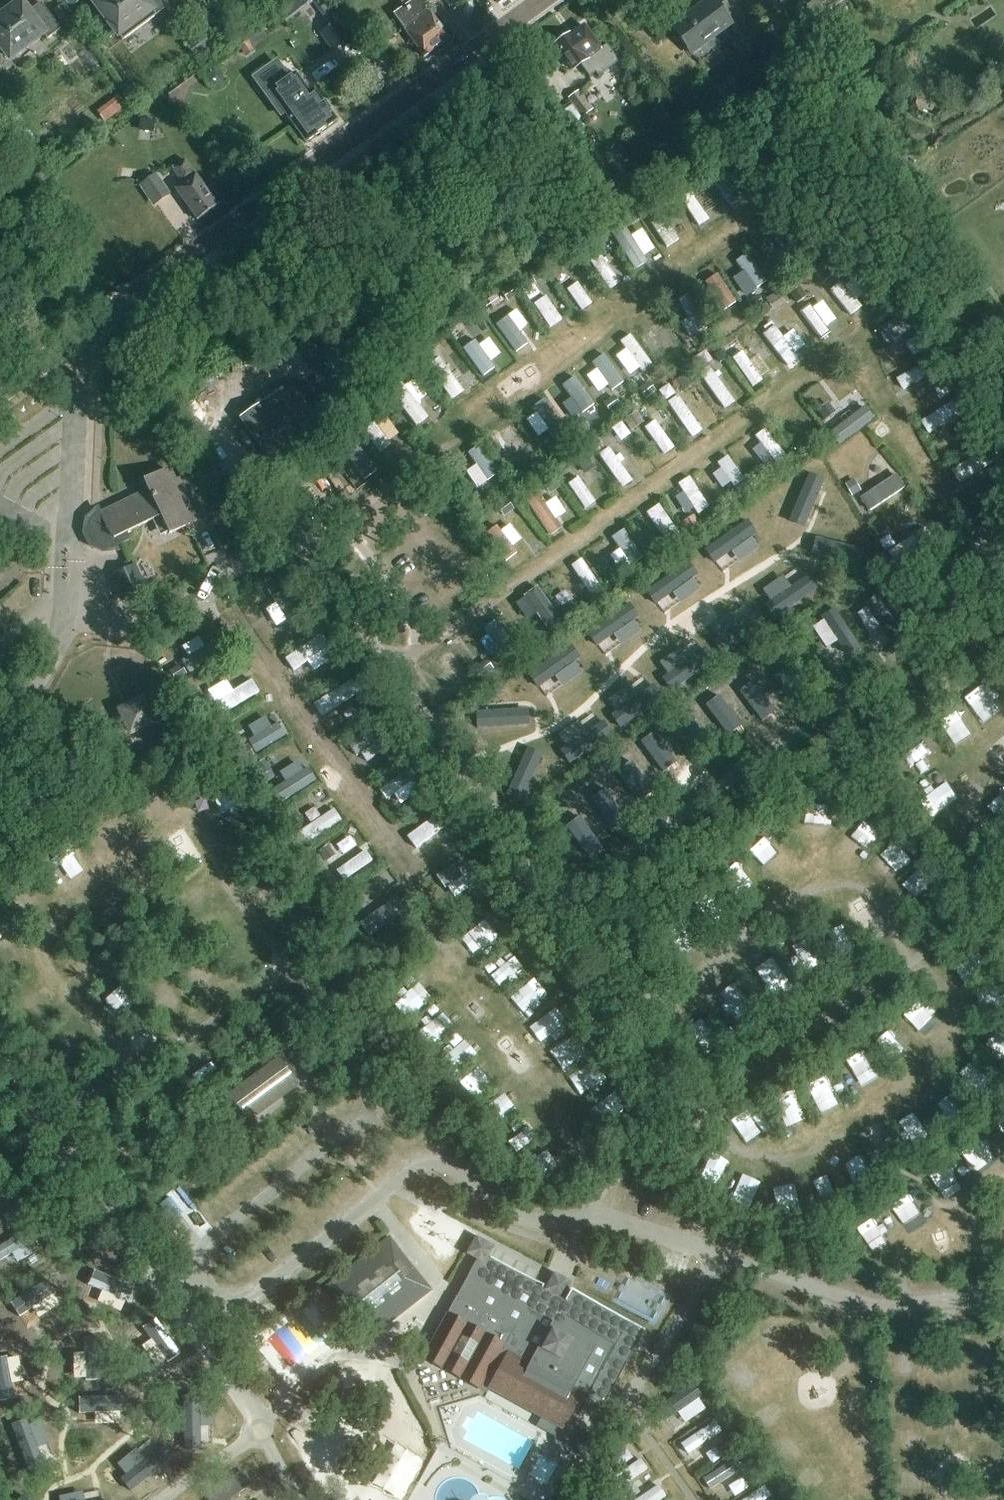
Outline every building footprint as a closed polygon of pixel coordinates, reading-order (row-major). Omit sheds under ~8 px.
[(94,5),(121,42),(168,7),(163,0),(102,0),(94,5)] [(399,0),(403,7),(392,15),(423,57),(448,39),(421,2),(423,0),(399,0)] [(721,13),(712,0),(706,0),(670,26),(690,54),(729,26),(749,53),(762,43),(733,4),(721,13)] [(16,3),(5,11),(7,14),(0,19),(0,53),(2,51),(8,59),(41,35),(46,41),(59,31),(40,4),(27,13),(20,4),(18,5),(16,3)] [(361,27),(352,14),(340,22),(349,36),(361,27)] [(330,51),(345,40),(333,24),(319,35),(330,51)] [(556,43),(554,44),(572,70),(579,65),(588,78),(594,74),(596,77),(617,64),(605,47),(600,51),(583,26),(569,36),(562,35),(556,39),(556,43)] [(223,82),(221,74),(213,71),(206,77),(208,85),(216,88),(223,82)] [(309,93),(294,72),(288,77),(286,73),(260,92),(279,119),(285,115),(304,142),(335,120),(313,90),(309,93)] [(581,119),(593,111),(578,91),(567,99),(581,119)] [(112,118),(127,106),(118,96),(104,107),(112,118)] [(737,147),(727,154),(734,164),(744,157),(737,147)] [(196,221),(216,206),(183,160),(170,169),(181,184),(174,189),(196,221)] [(735,205),(750,196),(730,166),(716,175),(735,205)] [(152,207),(170,195),(155,174),(138,186),(152,207)] [(682,183),(675,187),(680,195),(687,190),(682,183)] [(646,200),(636,207),(642,217),(652,210),(646,200)] [(633,210),(623,217),(630,227),(640,220),(633,210)] [(669,216),(657,223),(670,246),(682,239),(669,216)] [(603,236),(593,242),(597,249),(607,242),(603,236)] [(567,266),(578,258),(571,247),(560,255),(567,266)] [(756,250),(741,257),(756,289),(772,282),(756,250)] [(615,289),(626,282),(606,251),(595,258),(615,289)] [(782,262),(774,268),(779,275),(787,268),(782,262)] [(540,267),(529,274),(536,285),(547,278),(540,267)] [(723,271),(707,280),(717,301),(734,293),(723,271)] [(819,271),(818,284),(831,285),(831,272),(819,271)] [(850,278),(834,288),(852,318),(868,308),(850,278)] [(570,288),(584,310),(597,302),(583,280),(570,288)] [(511,286),(500,293),(508,304),(519,297),(511,286)] [(553,327),(567,317),(551,293),(537,303),(553,327)] [(680,302),(701,331),(714,322),(694,293),(680,302)] [(755,298),(745,304),(751,314),(761,307),(755,298)] [(821,338),(835,331),(822,304),(808,310),(821,338)] [(927,305),(883,322),(891,340),(934,323),(927,305)] [(526,328),(533,324),(523,308),(500,321),(518,352),(534,342),(526,328)] [(479,310),(469,316),(475,326),(486,319),(479,310)] [(745,310),(739,315),(744,322),(750,317),(745,310)] [(669,317),(653,324),(666,351),(682,344),(669,317)] [(792,367),(806,357),(780,324),(766,334),(792,367)] [(637,332),(624,339),(630,349),(620,354),(632,376),(655,363),(637,332)] [(485,343),(480,337),(466,348),(485,374),(509,356),(494,336),(485,343)] [(746,337),(743,346),(754,350),(757,342),(746,337)] [(428,349),(420,354),(426,364),(434,359),(428,349)] [(601,367),(591,373),(602,392),(613,386),(615,389),(628,381),(610,350),(596,359),(601,367)] [(721,350),(712,356),(718,365),(727,360),(721,350)] [(753,388),(766,381),(750,350),(736,357),(753,388)] [(944,354),(904,376),(910,388),(951,366),(944,354)] [(410,363),(399,370),(405,378),(415,371),(410,363)] [(715,364),(704,371),(728,409),(739,402),(715,364)] [(957,371),(950,376),(954,383),(962,379),(957,371)] [(562,384),(580,416),(599,406),(580,373),(562,384)] [(684,377),(675,383),(682,393),(691,387),(684,377)] [(646,385),(636,392),(643,401),(652,394),(646,385)] [(683,393),(671,401),(696,437),(708,429),(683,393)] [(272,469),(307,445),(273,396),(238,420),(272,469)] [(531,418),(544,439),(567,425),(549,396),(535,405),(540,413),(531,418)] [(611,398),(601,405),(608,415),(618,408),(611,398)] [(929,419),(937,432),(969,412),(961,399),(929,419)] [(873,400),(834,432),(845,445),(884,414),(873,400)] [(824,405),(815,412),(823,423),(832,416),(824,405)] [(641,411),(618,425),(625,436),(647,421),(641,411)] [(356,414),(346,420),(353,431),(363,425),(356,414)] [(667,455),(680,446),(661,417),(647,426),(667,455)] [(579,421),(569,428),(576,437),(586,430),(579,421)] [(503,429),(506,437),(498,441),(507,460),(531,449),(518,422),(503,429)] [(783,465),(794,454),(769,427),(757,438),(783,465)] [(491,480),(505,470),(485,441),(471,451),(491,480)] [(594,441),(588,445),(595,455),(601,450),(594,441)] [(555,446),(545,453),(552,462),(562,454),(555,446)] [(615,446),(603,454),(627,488),(639,479),(615,446)] [(995,449),(959,466),(966,481),(1002,464),(995,449)] [(586,459),(576,466),(583,477),(593,470),(586,459)] [(832,459),(811,470),(824,494),(845,483),(832,459)] [(538,462),(528,469),(534,478),(544,472),(538,462)] [(756,468),(746,475),(753,484),(763,476),(756,468)] [(163,471),(162,469),(156,470),(150,472),(146,477),(147,479),(143,481),(147,491),(100,513),(101,515),(99,516),(93,522),(90,520),(88,532),(93,542),(103,548),(113,545),(128,538),(125,532),(156,518),(163,533),(167,532),(168,534),(203,517),(183,477),(173,482),(167,469),(163,471)] [(876,508),(916,489),(909,473),(868,492),(876,508)] [(701,515),(715,507),(696,474),(682,483),(701,515)] [(551,480),(541,487),(547,497),(558,490),(551,480)] [(281,504),(289,499),(283,491),(275,496),(281,504)] [(477,494),(467,501),(475,512),(484,505),(477,494)] [(503,518),(513,511),(505,500),(495,507),(503,518)] [(273,510),(278,507),(275,502),(270,505),(273,510)] [(692,517),(679,526),(685,534),(698,526),(692,517)] [(510,558),(531,541),(513,518),(492,535),(510,558)] [(738,522),(718,536),(736,562),(756,548),(738,522)] [(882,522),(871,528),(879,541),(890,534),(882,522)] [(1003,559),(1003,532),(998,524),(982,536),(983,537),(974,544),(980,553),(977,555),(988,571),(1003,559)] [(228,525),(210,534),(220,554),(238,545),(228,525)] [(938,528),(896,546),(902,560),(944,543),(938,528)] [(652,541),(642,547),(649,558),(659,552),(652,541)] [(727,569),(709,544),(694,554),(711,580),(727,569)] [(121,603),(148,591),(136,565),(109,578),(121,603)] [(674,600),(692,589),(680,569),(661,580),(674,600)] [(611,573),(600,581),(608,591),(619,584),(611,573)] [(817,602),(832,592),(821,576),(806,586),(817,602)] [(271,580),(260,587),(267,598),(278,591),(271,580)] [(555,631),(569,622),(545,584),(531,593),(555,631)] [(293,590),(271,602),(291,639),(313,628),(293,590)] [(826,611),(830,622),(846,616),(842,605),(826,611)] [(756,622),(740,632),(751,649),(767,639),(756,622)] [(484,640),(499,658),(516,643),(501,626),(484,640)] [(577,635),(588,659),(601,653),(589,629),(577,635)] [(528,631),(517,639),(524,650),(535,643),(528,631)] [(311,662),(316,671),(339,658),(326,634),(287,655),(295,670),(311,662)] [(192,672),(226,656),(218,640),(185,656),(192,672)] [(442,659),(467,694),(483,682),(458,647),(442,659)] [(486,662),(476,670),(483,678),(493,670),(486,662)] [(677,695),(692,686),(679,662),(663,671),(677,695)] [(177,665),(166,672),(173,683),(183,677),(177,665)] [(751,670),(752,706),(782,705),(781,669),(751,670)] [(213,688),(227,712),(266,691),(259,677),(239,688),(233,677),(213,688)] [(324,713),(365,693),(358,679),(317,699),(324,713)] [(189,686),(181,691),(188,702),(196,697),(189,686)] [(992,717),(1003,707),(1003,704),(989,686),(975,698),(992,717)] [(720,692),(696,702),(710,735),(734,724),(720,692)] [(128,739),(157,725),(143,696),(114,709),(128,739)] [(362,715),(371,709),(363,698),(354,704),(362,715)] [(653,734),(674,764),(699,746),(679,717),(653,734)] [(258,752),(292,736),(285,722),(251,737),(258,752)] [(362,759),(392,748),(384,726),(353,737),(362,759)] [(586,759),(602,751),(593,734),(577,742),(586,759)] [(244,746),(233,753),(239,764),(251,757),(244,746)] [(616,759),(631,791),(658,778),(643,746),(616,759)] [(260,762),(251,768),(258,779),(267,773),(260,762)] [(316,767),(279,785),(286,799),(323,781),(316,767)] [(399,793),(405,803),(426,790),(412,769),(382,788),(390,799),(399,793)] [(584,789),(575,818),(610,829),(619,799),(584,789)] [(433,798),(426,805),(431,811),(439,804),(433,798)] [(341,808),(305,826),(312,840),(348,821),(341,808)] [(290,809),(280,815),(287,826),(297,820),(290,809)] [(420,849),(452,825),(442,812),(410,836),(420,849)] [(461,830),(455,835),(462,844),(469,839),(461,830)] [(324,847),(314,854),(321,864),(331,857),(324,847)] [(372,848),(339,869),(346,881),(379,860),(372,848)] [(469,882),(458,890),(463,897),(474,890),(469,882)] [(350,892),(342,898),(348,907),(357,901),(350,892)] [(373,933),(413,910),(404,894),(364,918),(373,933)] [(466,942),(479,956),(500,936),(487,922),(466,942)] [(800,965),(818,958),(811,940),(793,947),(800,965)] [(755,964),(769,990),(788,980),(774,954),(755,964)] [(422,1003),(436,992),(427,981),(413,992),(422,1003)] [(741,987),(722,999),(737,1025),(757,1013),(741,987)] [(913,1017),(922,1032),(938,1022),(928,1007),(913,1017)] [(448,1010),(422,1026),(433,1043),(458,1027),(448,1010)] [(707,1059),(722,1050),(706,1024),(692,1032),(707,1059)] [(900,1028),(883,1038),(898,1063),(915,1053),(900,1028)] [(464,1040),(445,1056),(457,1071),(476,1055),(464,1040)] [(246,1133),(248,1132),(257,1125),(252,1118),(286,1092),(297,1084),(294,1080),(295,1078),(295,1077),(295,1075),(295,1074),(295,1072),(294,1071),(293,1069),(293,1068),(291,1067),(291,1066),(288,1065),(285,1064),(283,1064),(278,1058),(268,1066),(227,1097),(231,1102),(229,1104),(227,1106),(226,1108),(225,1110),(224,1112),(224,1114),(224,1117),(224,1119),(225,1121),(226,1123),(227,1126),(229,1128),(231,1130),(233,1131),(235,1132),(238,1133),(241,1133),(243,1133),(246,1133)] [(503,1091),(487,1106),(502,1122),(518,1107),(503,1091)] [(618,1092),(590,1103),(598,1121),(626,1111),(618,1092)] [(29,1199),(18,1206),(26,1216),(36,1209),(29,1199)] [(2,1262),(36,1246),(29,1230),(0,1244),(0,1257),(2,1262)] [(45,1233),(34,1239),(38,1247),(49,1241),(45,1233)] [(540,1286),(492,1259),(433,1365),(492,1397),(494,1393),(573,1436),(582,1417),(579,1416),(583,1409),(595,1416),(596,1417),(643,1331),(545,1277),(540,1286)] [(10,1303),(17,1317),(57,1297),(50,1283),(10,1303)] [(690,1421),(713,1410),(701,1383),(660,1402),(669,1421),(686,1413),(690,1421)] [(183,1451),(200,1450),(199,1396),(182,1396),(183,1451)] [(693,1454),(729,1429),(719,1414),(682,1439),(693,1454)] [(620,1489),(654,1469),(647,1457),(612,1477),(620,1489)] [(739,1458),(707,1476),(713,1488),(746,1470),(739,1458)] [(747,1475),(739,1480),(747,1491),(755,1486),(747,1475)] [(634,1499),(667,1499),(672,1497),(666,1484),(634,1499)] [(778,1497),(771,1484),(744,1499),(773,1499),(778,1497)]
